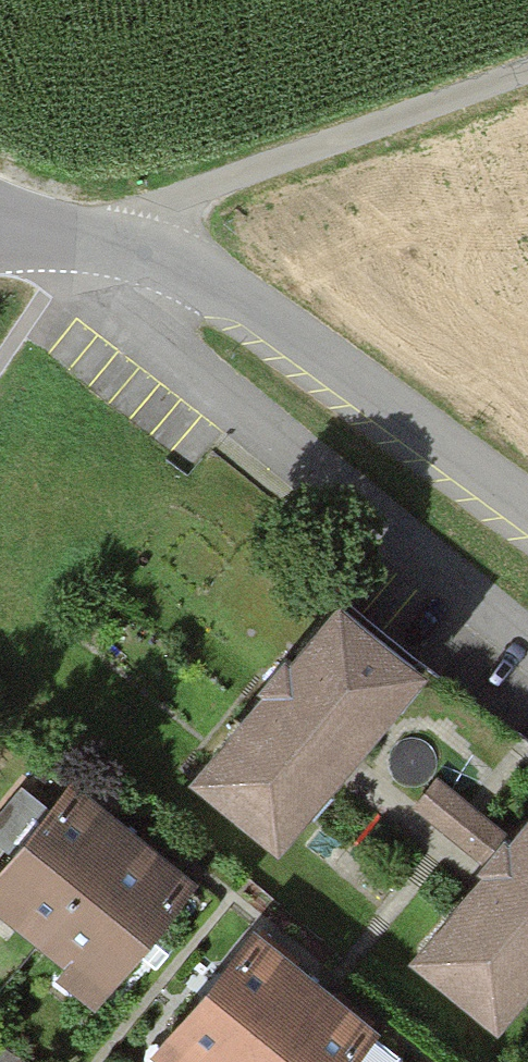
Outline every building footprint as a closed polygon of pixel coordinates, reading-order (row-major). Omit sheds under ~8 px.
[(187,765),(280,839),(435,645),(343,572),(187,765)] [(0,866),(0,902),(69,955),(59,968),(92,994),(193,863),(169,844),(108,798),(73,771),(0,866)] [(500,1013),(527,977),(527,792),(410,944),(500,1013)] [(171,1061),(349,1061),(384,1019),(349,992),(292,947),(253,915),(149,1045),(171,1061)] [(0,1044),(0,1061),(29,1061),(0,1044)] [(388,1061),(414,1061),(398,1050),(388,1061)]
